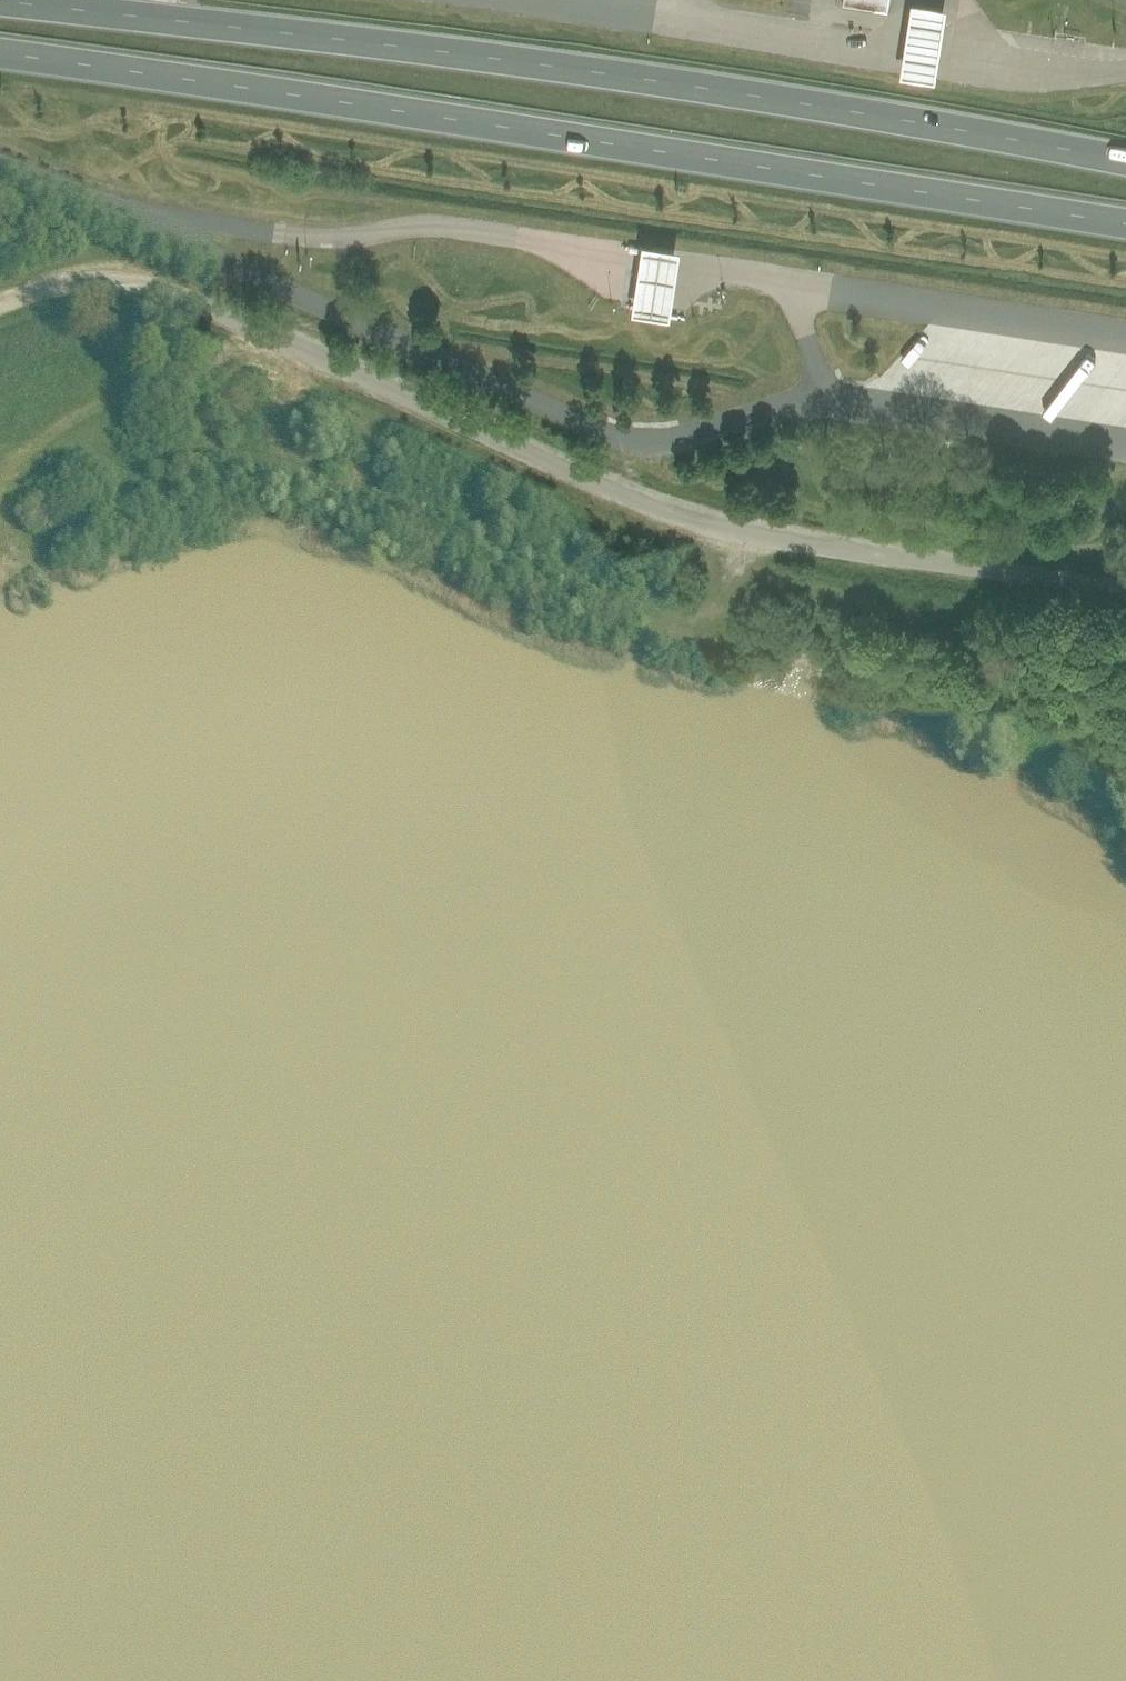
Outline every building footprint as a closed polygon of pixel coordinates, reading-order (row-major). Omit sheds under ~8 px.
[(843,3),(887,10),(889,0),(843,0),(843,3)] [(947,12),(908,7),(898,80),(937,85),(947,12)] [(638,249),(629,318),(668,323),(677,255),(638,249)] [(895,389),(941,337),(929,327),(883,379),(895,389)]
